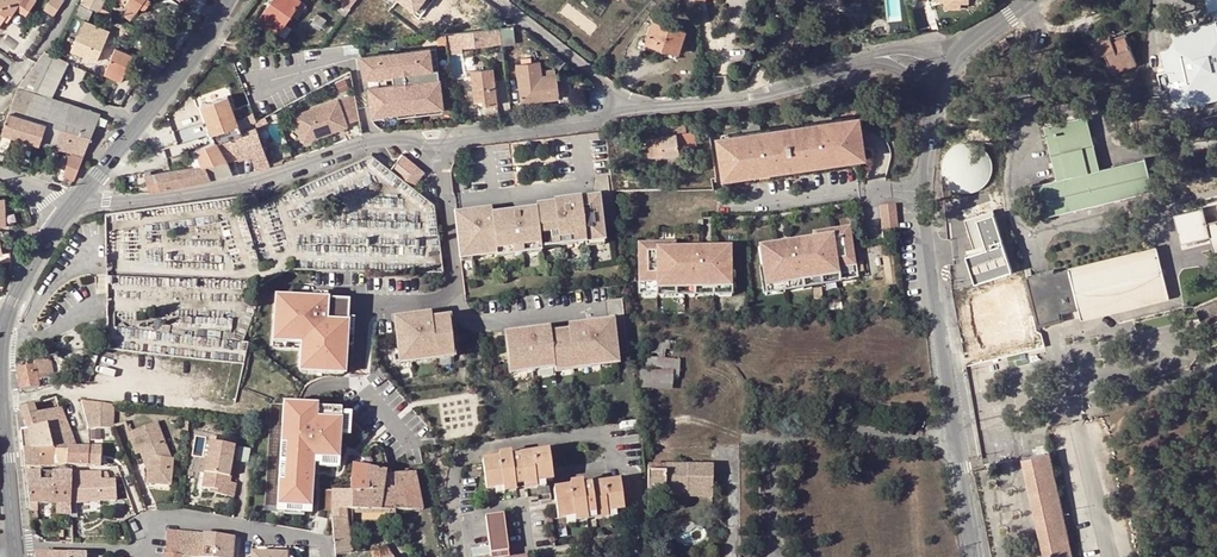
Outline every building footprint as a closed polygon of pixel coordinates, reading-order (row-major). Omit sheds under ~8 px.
[(4,19),(8,14),(11,16),(19,5),(22,0),(0,0),(0,25),(4,19)] [(19,5),(29,11),(36,0),(22,0),(19,5)] [(54,16),(65,0),(51,0),(44,9),(54,16)] [(78,4),(93,10),(98,12),(103,0),(80,0),(78,4)] [(129,7),(123,15),(130,20),(140,7),(145,0),(119,0),(129,7)] [(140,7),(145,11),(152,1),(151,0),(145,0),(140,7)] [(298,0),(273,0),(258,21),(277,34),(293,11),(300,15),(307,6),(298,0)] [(356,0),(343,0),(341,2),(343,3),(350,9),(356,0)] [(362,11),(373,20),(386,2),(384,0),(371,0),(362,11)] [(423,0),(401,0),(398,4),(402,8),(405,4),(415,11),(423,0)] [(415,11),(421,16),(433,0),(423,0),(415,11)] [(1209,6),(1210,5),(1211,10),(1214,21),(1171,32),(1174,46),(1161,50),(1171,94),(1185,91),(1187,99),(1189,106),(1216,99),(1216,0),(1208,0),(1209,6)] [(338,10),(345,15),(350,9),(343,3),(338,10)] [(93,10),(78,4),(73,14),(82,19),(87,21),(93,10)] [(345,15),(344,16),(341,21),(346,25),(355,13),(350,9),(345,15)] [(317,14),(310,24),(320,30),(327,21),(317,14)] [(87,21),(82,19),(70,49),(96,60),(109,30),(87,21)] [(652,21),(645,44),(678,53),(685,31),(652,21)] [(512,27),(500,28),(502,43),(502,45),(514,43),(512,27)] [(502,43),(500,28),(489,29),(490,45),(502,43)] [(490,45),(489,29),(458,33),(460,48),(490,45)] [(458,33),(446,34),(448,49),(460,48),(458,33)] [(1095,56),(1103,53),(1112,74),(1135,64),(1124,36),(1111,41),(1110,36),(1090,44),(1095,56)] [(996,44),(1002,52),(1012,46),(1007,37),(996,44)] [(808,52),(808,49),(808,46),(806,43),(804,41),(800,40),(797,40),(794,42),(792,44),(791,47),(791,51),(792,54),(794,56),(797,58),(800,58),(803,57),(806,55),(808,52)] [(395,108),(441,101),(437,75),(436,75),(434,66),(435,65),(432,44),(366,55),(368,68),(362,69),(364,77),(392,73),(394,82),(369,86),(373,117),(385,115),(384,109),(395,107),(395,108)] [(678,53),(645,44),(643,49),(676,59),(678,53)] [(106,69),(116,73),(124,52),(115,48),(106,69)] [(45,51),(18,87),(35,93),(53,55),(45,51)] [(124,52),(116,73),(123,76),(132,56),(124,52)] [(565,62),(554,53),(551,56),(555,60),(553,62),(560,68),(565,62)] [(68,62),(53,55),(35,93),(51,98),(68,62)] [(516,65),(520,91),(521,97),(521,102),(559,98),(558,90),(557,83),(556,74),(555,74),(555,69),(553,69),(546,70),(547,76),(541,76),(539,62),(517,64),(516,65)] [(493,68),(470,71),(474,102),(482,101),(483,106),(497,105),(493,68)] [(104,75),(114,79),(116,73),(106,69),(104,75)] [(116,73),(114,79),(121,82),(123,76),(116,73)] [(35,93),(18,87),(10,112),(47,124),(55,100),(51,98),(35,93)] [(359,119),(354,93),(320,105),(321,108),(300,116),(309,140),(348,126),(347,123),(359,119)] [(212,134),(238,125),(228,96),(222,97),(201,105),(211,134),(212,134)] [(91,138),(93,132),(100,114),(55,100),(47,124),(62,129),(91,138)] [(396,113),(396,115),(442,107),(441,101),(395,108),(396,113)] [(197,107),(207,136),(211,134),(201,105),(197,107)] [(321,108),(320,105),(294,115),(303,142),(309,140),(300,116),(321,108)] [(384,109),(385,115),(396,113),(395,108),(395,107),(384,109)] [(3,162),(10,138),(9,138),(10,134),(12,135),(40,143),(47,124),(10,112),(0,137),(0,161),(3,162)] [(823,112),(813,114),(814,123),(824,122),(823,112)] [(1031,187),(1039,217),(1151,190),(1143,159),(1099,170),(1085,115),(1044,126),(1057,180),(1031,187)] [(859,116),(841,119),(842,125),(860,122),(859,116)] [(261,119),(253,124),(254,127),(255,129),(267,123),(266,122),(268,121),(265,117),(261,119)] [(715,143),(721,180),(865,159),(860,122),(842,125),(841,119),(824,122),(814,123),(805,124),(806,130),(771,135),(770,129),(760,131),(750,132),(733,135),(734,141),(715,143)] [(760,131),(759,122),(749,123),(750,132),(760,131)] [(695,145),(693,132),(686,133),(684,123),(658,127),(660,137),(646,139),(649,157),(679,152),(678,148),(695,145)] [(40,143),(55,148),(62,129),(47,124),(40,143)] [(805,124),(770,129),(771,135),(806,130),(805,124)] [(242,132),(241,130),(238,125),(212,134),(215,142),(216,142),(242,134),(242,132)] [(252,157),(257,171),(269,168),(269,167),(255,129),(254,127),(242,132),(242,134),(252,157)] [(62,129),(55,148),(72,153),(83,157),(91,138),(62,129)] [(252,157),(242,134),(216,142),(227,161),(228,162),(252,157)] [(734,141),(733,135),(715,138),(715,143),(734,141)] [(216,142),(215,142),(195,149),(201,166),(201,167),(205,166),(227,161),(216,142)] [(989,173),(990,168),(989,162),(988,157),(985,152),(981,149),(976,146),(971,144),(966,143),(960,144),(955,145),(950,148),(947,152),(944,157),(942,162),(941,167),(942,173),(943,178),(946,182),(950,186),(955,189),(960,191),(965,192),(971,191),(976,189),(981,187),(984,183),(987,178),(989,173)] [(195,149),(190,151),(195,167),(201,166),(195,149)] [(83,157),(72,153),(71,155),(67,154),(66,156),(64,155),(60,162),(67,165),(65,169),(63,175),(73,179),(76,176),(83,157)] [(211,180),(233,175),(228,162),(227,161),(205,166),(211,180)] [(399,176),(412,187),(423,173),(410,162),(399,176)] [(201,167),(201,166),(195,167),(152,174),(145,176),(151,192),(199,183),(211,180),(205,166),(201,167)] [(597,176),(597,194),(611,193),(610,175),(597,176)] [(491,210),(455,214),(456,225),(461,262),(480,259),(479,251),(494,250),(494,252),(503,251),(503,252),(521,250),(522,258),(531,257),(530,249),(548,247),(547,237),(558,235),(560,250),(564,249),(566,249),(565,241),(585,238),(586,247),(604,245),(598,197),(554,202),(554,204),(536,206),(536,210),(492,215),(491,210)] [(894,206),(881,207),(883,232),(896,231),(894,206)] [(1207,222),(1204,207),(1174,214),(1181,244),(1210,237),(1208,227),(1216,225),(1216,220),(1207,222)] [(998,210),(965,219),(974,253),(971,254),(974,268),(972,269),(975,283),(1015,272),(998,210)] [(1208,227),(1210,237),(1213,248),(1216,248),(1216,225),(1208,227)] [(814,239),(759,248),(765,287),(838,276),(837,270),(855,268),(849,229),(831,231),(832,236),(814,239)] [(548,247),(548,252),(560,250),(558,235),(547,237),(548,247)] [(566,249),(586,247),(585,238),(565,241),(566,249)] [(655,245),(638,245),(638,284),(656,283),(656,289),(730,289),(729,249),(673,249),(655,250),(655,245)] [(530,249),(531,257),(549,255),(548,252),(548,247),(530,249)] [(1080,318),(1092,315),(1086,288),(1125,278),(1131,305),(1167,296),(1156,249),(1069,270),(1080,318)] [(479,251),(480,259),(504,257),(503,252),(503,251),(494,252),(494,250),(479,251)] [(503,252),(504,257),(504,260),(518,259),(522,258),(521,250),(503,252)] [(838,276),(765,287),(766,292),(856,278),(855,268),(837,270),(838,276)] [(1077,308),(1069,270),(1055,274),(1054,271),(1027,277),(1039,324),(1061,319),(1059,312),(1077,308)] [(1086,288),(1092,315),(1131,305),(1125,278),(1086,288)] [(656,283),(638,284),(638,294),(730,293),(730,289),(656,289),(656,283)] [(348,319),(349,302),(328,300),(313,299),(276,297),(274,336),(302,338),(301,348),(301,357),(307,357),(306,372),(344,374),(346,347),(347,324),(348,319)] [(1195,307),(1203,326),(1216,320),(1216,297),(1195,307)] [(399,362),(410,360),(410,356),(453,351),(449,318),(431,320),(431,315),(394,319),(399,362)] [(506,334),(510,367),(554,361),(555,364),(599,358),(600,367),(618,365),(613,322),(569,327),(569,331),(551,333),(550,328),(506,334)] [(302,338),(274,336),(273,347),(301,348),(302,338)] [(642,358),(641,369),(673,371),(673,378),(679,378),(681,350),(677,350),(678,342),(648,340),(646,358),(647,358),(642,358)] [(49,341),(47,341),(40,344),(43,352),(50,350),(52,349),(49,341)] [(410,356),(410,360),(410,363),(453,357),(453,351),(410,356)] [(555,364),(556,372),(556,374),(601,369),(600,367),(599,358),(555,364)] [(554,361),(510,367),(511,377),(556,372),(555,364),(554,361)] [(39,366),(35,367),(38,382),(42,381),(42,380),(54,378),(51,364),(50,364),(42,366),(39,366)] [(25,369),(15,371),(20,392),(39,388),(38,382),(35,367),(25,369)] [(637,369),(639,389),(672,391),(673,378),(673,371),(641,369),(637,369)] [(58,396),(42,401),(46,411),(62,406),(58,396)] [(111,428),(114,406),(84,402),(81,402),(88,429),(110,429),(110,428),(111,428)] [(41,466),(55,466),(54,450),(53,450),(49,436),(62,434),(70,433),(60,408),(36,414),(33,405),(19,409),(26,429),(20,429),(21,433),(24,466),(41,467),(41,466)] [(316,407),(283,406),(277,506),(311,508),(313,463),(313,458),(338,460),(340,435),(341,411),(316,409),(316,407)] [(349,435),(350,411),(341,411),(340,435),(349,435)] [(140,455),(143,461),(147,459),(148,461),(148,468),(146,468),(147,472),(146,483),(170,485),(172,459),(170,458),(163,458),(158,445),(163,442),(162,439),(156,423),(132,432),(140,455)] [(136,456),(140,455),(132,432),(128,434),(136,456)] [(54,450),(67,450),(68,449),(76,449),(70,433),(62,434),(49,436),(53,450),(54,450)] [(163,458),(170,458),(163,442),(158,445),(163,458)] [(202,488),(210,489),(215,490),(215,494),(235,497),(237,485),(229,483),(235,447),(215,444),(212,456),(207,456),(202,488)] [(85,467),(94,467),(94,455),(94,448),(90,448),(86,448),(76,449),(68,449),(67,450),(67,451),(66,466),(85,467)] [(57,466),(66,466),(67,451),(67,450),(54,450),(55,466),(57,466)] [(545,482),(553,481),(549,452),(483,462),(487,491),(496,490),(505,489),(505,493),(517,492),(517,487),(524,486),(525,491),(536,489),(536,484),(545,482)] [(1021,458),(1040,542),(1067,536),(1049,452),(1021,458)] [(648,466),(647,488),(666,489),(665,492),(683,492),(685,492),(684,490),(712,490),(712,466),(665,465),(665,466),(648,466)] [(350,485),(351,492),(383,492),(384,487),(386,472),(375,470),(352,466),(351,474),(350,485)] [(70,505),(71,473),(63,473),(27,473),(28,496),(29,504),(66,505),(69,505),(70,505)] [(109,480),(107,473),(71,473),(70,505),(72,504),(99,502),(102,501),(117,500),(115,487),(114,481),(109,480)] [(383,492),(351,492),(351,509),(352,510),(364,510),(379,510),(395,510),(422,509),(415,473),(394,474),(394,481),(395,488),(388,487),(384,487),(383,492)] [(565,488),(555,490),(558,511),(559,520),(568,518),(576,517),(577,522),(589,520),(588,515),(596,514),(597,519),(609,517),(607,512),(616,511),(634,508),(630,479),(596,484),(565,488)] [(712,498),(712,490),(684,490),(685,492),(683,492),(682,497),(712,498)] [(331,517),(333,535),(335,556),(352,553),(349,531),(353,531),(352,517),(352,510),(351,509),(351,492),(332,491),(331,511),(331,517)] [(100,511),(99,502),(72,504),(70,505),(69,505),(71,517),(71,519),(77,518),(77,515),(100,512),(100,511)] [(37,511),(30,511),(31,521),(39,520),(37,511)] [(486,519),(492,555),(509,553),(504,516),(486,519)] [(165,553),(165,556),(171,556),(177,556),(179,532),(167,532),(165,553)] [(177,556),(181,556),(189,556),(191,533),(180,532),(179,532),(177,556)] [(191,533),(189,556),(201,556),(203,534),(200,534),(191,533)] [(233,538),(231,538),(221,536),(212,536),(206,535),(203,534),(201,556),(232,556),(233,538)] [(1040,542),(1043,556),(1072,556),(1067,536),(1040,542)]
